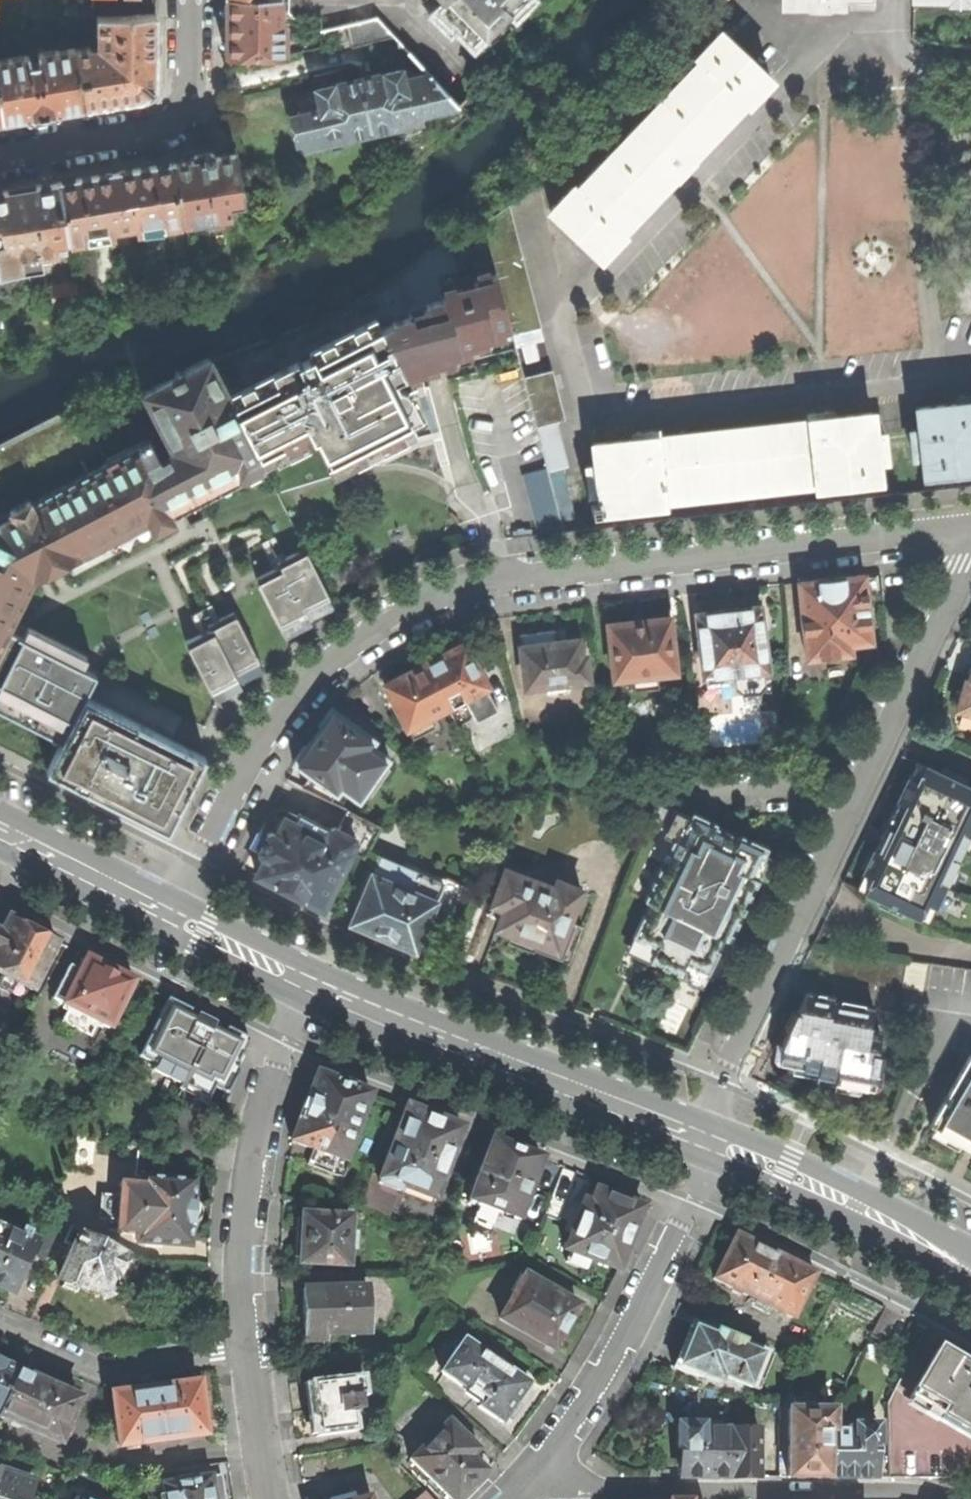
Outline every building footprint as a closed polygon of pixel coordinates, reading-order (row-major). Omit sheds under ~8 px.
[(99,16),(131,16),(131,0),(99,0),(99,16)] [(225,23),(225,55),(285,56),(286,23),(280,23),(280,0),(226,0),(225,23)] [(440,3),(429,13),(449,33),(455,27),(474,47),(479,42),(510,12),(515,17),(533,0),(437,0),(440,3)] [(783,6),(811,6),(811,8),(827,8),(827,6),(842,7),(842,0),(784,0),(783,6)] [(90,47),(75,49),(84,107),(146,96),(156,84),(156,49),(156,15),(131,16),(99,16),(97,16),(97,35),(99,35),(98,46),(103,48),(96,57),(96,52),(90,47)] [(376,19),(345,25),(351,48),(394,38),(376,19)] [(747,102),(770,78),(719,30),(696,54),(699,57),(574,187),(572,184),(550,208),(600,256),(623,232),(620,230),(744,100),(747,102)] [(0,59),(0,101),(3,120),(45,113),(84,107),(75,49),(74,47),(39,53),(40,62),(30,63),(29,54),(0,59)] [(359,80),(346,83),(343,70),(314,76),(319,101),(308,103),(301,105),(303,114),(291,117),(296,143),(301,142),(303,148),(318,144),(316,137),(321,136),(323,146),(348,141),(348,137),(370,132),(359,80)] [(370,132),(394,127),(394,130),(420,124),(418,114),(456,104),(428,75),(402,80),(399,71),(375,76),(359,80),(370,132)] [(204,157),(172,162),(182,222),(206,218),(205,216),(233,211),(232,204),(242,202),(234,152),(204,157)] [(137,229),(143,228),(143,231),(164,227),(164,225),(182,222),(172,162),(117,171),(58,181),(68,240),(87,237),(87,240),(109,236),(108,234),(114,233),(113,227),(136,224),(137,229)] [(20,262),(46,257),(45,252),(57,250),(56,242),(68,240),(58,181),(21,188),(0,191),(0,273),(22,269),(20,262)] [(508,203),(482,220),(494,270),(511,333),(539,325),(508,203)] [(461,283),(460,277),(446,231),(395,272),(343,306),(291,328),(210,357),(229,392),(296,359),(298,363),(311,356),(307,348),(375,314),(379,323),(411,312),(408,303),(443,295),(441,285),(453,281),(454,285),(461,283)] [(379,323),(381,329),(404,376),(461,360),(514,346),(511,333),(494,270),(489,272),(487,265),(474,268),(476,275),(460,277),(461,283),(454,285),(453,281),(441,285),(443,295),(408,303),(411,312),(379,323)] [(54,305),(79,301),(76,281),(51,286),(54,305)] [(407,393),(401,395),(394,380),(404,376),(381,329),(379,323),(375,314),(307,348),(311,356),(298,363),(296,359),(229,392),(242,422),(257,450),(263,463),(314,437),(328,462),(325,464),(330,475),(367,456),(366,454),(423,425),(407,393)] [(170,515),(176,512),(181,509),(262,467),(263,463),(257,450),(242,422),(229,392),(210,357),(142,391),(164,432),(135,447),(131,450),(119,428),(92,442),(103,464),(32,500),(31,497),(8,508),(10,511),(0,516),(0,645),(10,626),(35,577),(44,573),(45,574),(55,569),(148,520),(154,531),(174,521),(170,515)] [(551,369),(522,376),(534,425),(556,420),(563,418),(551,369)] [(119,428),(131,450),(135,447),(164,432),(142,391),(108,407),(119,428)] [(915,408),(917,430),(908,430),(911,458),(920,457),(922,477),(970,471),(970,395),(956,396),(957,403),(915,408)] [(10,511),(8,508),(31,497),(32,500),(103,464),(92,442),(72,404),(35,425),(0,448),(0,516),(10,511)] [(598,492),(599,504),(600,512),(664,505),(663,499),(815,482),(816,488),(879,481),(877,461),(886,460),(883,433),(874,434),(872,412),(830,416),(830,410),(808,412),(808,419),(656,435),(655,429),(633,431),(634,438),(592,442),(595,464),(586,465),(589,493),(598,492)] [(568,466),(556,420),(534,425),(545,468),(546,472),(562,468),(568,466)] [(522,474),(538,536),(561,530),(559,522),(546,472),(545,468),(522,474)] [(575,518),(562,468),(546,472),(559,522),(575,518)] [(591,505),(591,513),(600,512),(599,504),(591,505)] [(282,556),(285,561),(258,574),(288,635),(315,621),(312,617),(337,605),(307,544),(282,556)] [(826,578),(797,581),(806,658),(852,652),(851,643),(871,641),(863,573),(826,578)] [(719,609),(697,611),(703,669),(705,669),(706,682),(725,680),(725,672),(766,667),(759,604),(737,607),(736,605),(728,606),(719,607),(719,609)] [(212,620),(214,624),(209,627),(195,633),(188,637),(218,698),(226,694),(245,685),(242,680),(267,668),(237,608),(212,620)] [(637,618),(607,621),(614,677),(631,675),(632,689),(659,686),(658,672),(676,670),(670,614),(637,618)] [(85,664),(91,654),(31,623),(26,634),(18,630),(10,626),(0,645),(0,678),(2,679),(0,684),(0,704),(51,731),(62,710),(74,716),(85,696),(98,671),(85,664)] [(562,628),(554,629),(555,641),(563,640),(562,628)] [(536,631),(520,633),(526,684),(587,677),(584,655),(579,655),(577,639),(563,640),(555,641),(554,629),(536,631)] [(444,651),(424,661),(447,707),(466,697),(477,719),(496,709),(486,689),(489,687),(465,641),(444,651)] [(408,727),(413,737),(435,726),(429,716),(447,707),(424,661),(402,673),(384,682),(407,727),(408,727)] [(970,667),(968,670),(967,673),(968,679),(965,679),(962,692),(957,708),(970,712),(970,666),(970,667)] [(92,700),(85,696),(74,716),(47,770),(167,830),(204,757),(173,741),(92,700)] [(310,774),(335,793),(340,787),(358,799),(388,757),(371,744),(375,738),(331,706),(315,729),(292,760),(310,774)] [(856,888),(928,921),(970,829),(970,787),(949,777),(915,761),(856,888)] [(330,800),(335,793),(310,774),(302,786),(330,800)] [(355,842),(351,850),(364,856),(381,823),(376,823),(347,809),(338,828),(354,836),(355,842)] [(330,829),(299,814),(294,822),(284,818),(275,834),(271,832),(267,834),(259,851),(260,856),(264,858),(255,875),(284,888),(291,891),(323,907),(351,850),(355,842),(354,836),(338,828),(336,827),(330,829)] [(655,876),(741,916),(748,901),(759,878),(754,876),(765,853),(689,818),(678,841),(673,839),(655,876)] [(444,884),(441,883),(384,858),(376,874),(373,873),(351,921),(372,930),(395,941),(415,950),(417,946),(420,948),(429,928),(425,927),(434,907),(444,884)] [(557,950),(568,922),(580,889),(557,880),(555,887),(506,869),(493,903),(505,908),(497,927),(512,932),(509,941),(521,945),(533,950),(536,942),(557,950)] [(644,899),(649,901),(616,973),(692,1008),(725,937),(730,940),(741,916),(655,876),(644,899)] [(462,885),(443,877),(441,883),(444,884),(434,907),(449,914),(462,885)] [(32,989),(56,941),(34,930),(9,917),(2,932),(0,931),(0,973),(32,989)] [(582,927),(568,922),(557,950),(536,942),(533,950),(569,963),(582,927)] [(381,937),(394,943),(395,941),(372,930),(371,933),(381,937)] [(69,965),(53,998),(110,1026),(133,980),(107,967),(87,956),(80,970),(69,965)] [(868,1029),(872,1007),(830,998),(806,993),(783,1040),(781,1055),(795,1057),(794,1062),(798,1063),(804,1064),(803,1066),(818,1068),(817,1072),(836,1076),(835,1081),(873,1087),(879,1052),(876,1051),(879,1031),(868,1029)] [(168,997),(138,1056),(156,1064),(158,1059),(188,1074),(185,1080),(211,1093),(214,1087),(227,1094),(240,1068),(235,1066),(249,1038),(211,1019),(168,997)] [(969,1054),(929,1123),(956,1139),(970,1148),(970,1056),(969,1054)] [(304,1106),(291,1140),(313,1148),(344,1160),(370,1093),(343,1082),(317,1072),(304,1106)] [(378,1183),(397,1191),(399,1191),(401,1186),(433,1198),(461,1128),(434,1117),(408,1107),(381,1176),(378,1183)] [(516,1149),(491,1139),(480,1168),(479,1167),(473,1181),(475,1182),(468,1200),(517,1219),(541,1158),(516,1149)] [(344,1160),(313,1148),(307,1164),(338,1176),(344,1160)] [(135,1175),(142,1175),(162,1177),(164,1159),(137,1149),(135,1175)] [(195,1200),(193,1200),(195,1181),(162,1177),(142,1175),(142,1184),(120,1183),(119,1195),(102,1195),(100,1219),(117,1220),(116,1231),(137,1232),(137,1240),(190,1244),(191,1225),(193,1225),(193,1222),(195,1221),(197,1219),(200,1216),(200,1214),(200,1211),(199,1208),(197,1204),(195,1202),(195,1200)] [(585,1201),(566,1249),(571,1251),(591,1259),(619,1269),(643,1208),(619,1198),(597,1190),(592,1204),(585,1201)] [(295,1238),(293,1258),(299,1258),(299,1264),(347,1267),(350,1216),(301,1213),(301,1218),(296,1218),(295,1238)] [(54,1218),(38,1254),(55,1262),(62,1246),(70,1228),(71,1226),(54,1218)] [(34,1241),(27,1238),(30,1232),(21,1227),(18,1233),(0,1225),(0,1286),(11,1291),(34,1241)] [(105,1295),(110,1284),(126,1295),(154,1266),(125,1253),(70,1228),(62,1246),(71,1251),(59,1278),(63,1280),(61,1285),(75,1292),(77,1287),(82,1289),(84,1286),(94,1290),(105,1295)] [(793,1319),(815,1274),(769,1252),(737,1235),(726,1258),(714,1280),(793,1319)] [(591,1259),(571,1251),(567,1261),(587,1269),(591,1259)] [(525,1276),(501,1319),(553,1349),(567,1325),(578,1306),(560,1296),(561,1294),(544,1284),(543,1286),(525,1276)] [(302,1313),(303,1333),(368,1332),(367,1287),(302,1289),(302,1313)] [(886,1309),(872,1337),(898,1350),(913,1322),(886,1309)] [(682,1345),(672,1368),(698,1378),(699,1375),(718,1383),(721,1376),(751,1388),(765,1353),(690,1323),(682,1345)] [(938,1351),(944,1340),(926,1329),(888,1406),(890,1479),(970,1480),(970,1434),(910,1398),(938,1351)] [(463,1339),(441,1372),(467,1389),(465,1393),(481,1404),(479,1407),(502,1423),(518,1401),(529,1384),(463,1339)] [(964,1366),(965,1363),(957,1358),(955,1361),(938,1351),(910,1398),(970,1434),(970,1370),(964,1366)] [(17,1370),(0,1362),(0,1408),(17,1370)] [(17,1370),(0,1408),(0,1416),(59,1442),(79,1397),(51,1385),(17,1370)] [(367,1397),(364,1375),(309,1382),(312,1409),(316,1437),(358,1432),(355,1411),(359,1410),(358,1398),(367,1397)] [(118,1444),(204,1433),(197,1381),(169,1385),(155,1387),(155,1385),(140,1386),(141,1388),(111,1392),(118,1444)] [(808,1479),(827,1479),(827,1430),(833,1430),(833,1411),(812,1411),(813,1401),(794,1400),(794,1410),(789,1410),(788,1478),(808,1479)] [(410,1459),(452,1498),(459,1498),(473,1485),(486,1471),(472,1457),(479,1450),(448,1420),(410,1459)] [(682,1449),(682,1478),(704,1478),(759,1478),(760,1431),(702,1430),(702,1426),(679,1426),(679,1449),(682,1449)] [(827,1430),(827,1479),(852,1479),(875,1479),(875,1449),(879,1450),(879,1426),(866,1426),(855,1426),(855,1431),(833,1430),(827,1430)] [(0,1471),(0,1498),(25,1498),(31,1482),(0,1471)] [(159,1498),(225,1498),(224,1487),(222,1474),(211,1476),(211,1475),(162,1483),(164,1495),(159,1496),(159,1498)] [(415,1498),(431,1498),(424,1491),(415,1498)]
